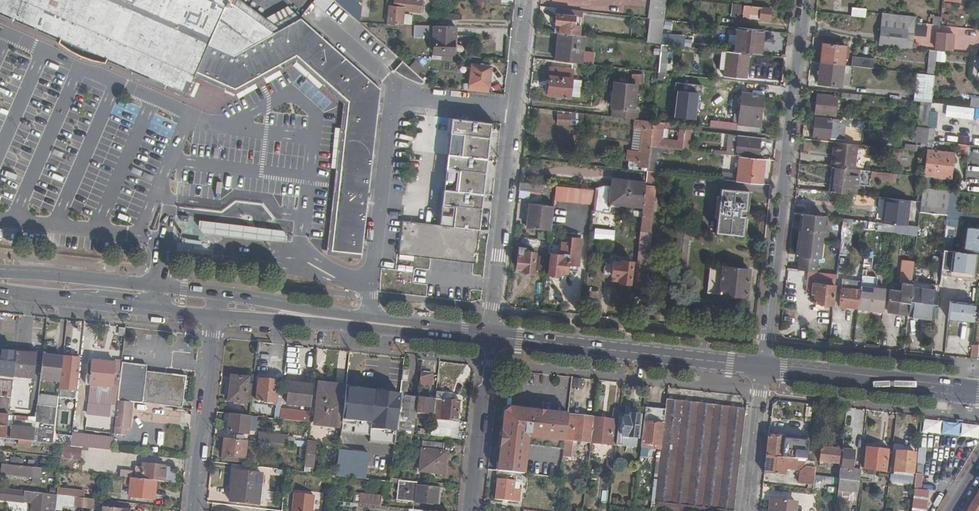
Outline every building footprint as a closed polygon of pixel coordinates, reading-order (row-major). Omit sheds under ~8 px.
[(350,102),(380,107),(382,90),(301,19),(273,34),(236,7),(239,0),(0,0),(0,16),(13,22),(15,19),(132,70),(132,72),(163,86),(164,84),(189,94),(190,92),(188,92),(195,76),(198,78),(200,74),(237,90),(298,57),(350,102)] [(301,19),(296,14),(276,26),(239,0),(236,7),(273,34),(301,19)] [(386,25),(411,26),(411,18),(409,15),(402,16),(401,11),(419,10),(419,0),(389,0),(386,25)] [(666,0),(650,0),(647,18),(664,20),(666,0)] [(733,17),(741,18),(742,6),(734,5),(733,17)] [(758,16),(758,20),(767,21),(769,9),(742,6),(741,18),(748,19),(749,15),(758,16)] [(865,17),(866,8),(851,7),(851,16),(865,17)] [(582,11),(557,9),(555,24),(560,25),(559,34),(564,34),(578,36),(579,27),(574,27),(575,17),(582,18),(582,11)] [(883,12),(882,18),(915,22),(916,16),(883,12)] [(915,22),(882,18),(879,43),(912,47),(915,22)] [(436,26),(417,26),(417,37),(436,37),(436,26)] [(455,53),(456,27),(436,26),(436,37),(436,53),(455,53)] [(761,55),(763,30),(736,27),(734,52),(750,53),(761,55)] [(937,48),(951,50),(953,34),(939,33),(938,32),(937,48)] [(564,34),(559,34),(556,61),(561,61),(564,34)] [(581,51),(583,36),(578,36),(564,34),(561,61),(594,64),(595,52),(581,51)] [(823,43),(821,61),(843,64),(845,46),(823,43)] [(945,58),(946,50),(937,50),(936,57),(945,58)] [(750,53),(734,52),(728,51),(725,76),(748,78),(750,53)] [(668,53),(661,52),(659,63),(667,64),(668,53)] [(851,65),(873,67),(874,58),(852,56),(851,65)] [(423,84),(426,80),(404,61),(395,72),(404,78),(418,83),(423,84)] [(843,64),(821,61),(819,82),(840,85),(843,64)] [(472,84),(490,86),(493,67),(483,66),(474,65),(472,84)] [(570,97),(573,70),(550,67),(547,95),(570,97)] [(657,79),(669,80),(670,73),(658,72),(657,79)] [(613,117),(635,119),(637,111),(634,111),(637,84),(617,82),(613,117)] [(700,95),(701,86),(675,83),(674,91),(678,91),(675,117),(693,119),(696,94),(700,95)] [(764,94),(743,91),(739,125),(760,127),(764,94)] [(833,115),(835,96),(816,94),(814,113),(833,115)] [(971,98),(970,107),(975,107),(976,108),(978,108),(978,98),(971,98)] [(932,102),(922,101),(919,126),(929,127),(932,102)] [(380,107),(350,102),(349,111),(379,115),(380,107)] [(970,107),(953,105),(952,116),(973,118),(975,107),(970,107)] [(379,115),(349,111),(333,251),(364,254),(379,115)] [(581,114),(556,111),(556,124),(581,124),(581,114)] [(839,139),(841,120),(814,117),(813,137),(839,139)] [(448,156),(487,160),(492,124),(452,119),(448,156)] [(638,166),(648,167),(650,146),(653,121),(635,119),(634,129),(636,129),(643,130),(640,151),(633,150),(626,149),(625,160),(631,161),(639,161),(638,166)] [(735,131),(736,123),(710,119),(709,127),(735,131)] [(653,121),(650,146),(659,147),(662,126),(671,127),(671,123),(653,121)] [(636,129),(633,150),(640,151),(643,130),(636,129)] [(681,150),(688,150),(690,129),(684,129),(683,134),(681,150)] [(669,138),(668,148),(681,150),(683,134),(677,133),(677,139),(669,138)] [(757,158),(760,137),(738,135),(737,146),(734,146),(733,151),(728,150),(728,155),(741,156),(757,158)] [(930,150),(931,140),(927,140),(926,152),(923,177),(922,187),(929,188),(930,176),(950,178),(953,152),(930,150)] [(857,144),(834,142),(831,167),(854,169),(857,144)] [(957,144),(957,154),(967,155),(967,144),(957,144)] [(647,171),(657,172),(659,147),(650,146),(648,167),(647,171)] [(444,191),(483,196),(487,160),(448,156),(444,191)] [(741,156),(738,181),(761,183),(764,158),(757,158),(741,156)] [(276,173),(287,174),(288,160),(277,159),(276,173)] [(630,169),(647,171),(648,167),(638,166),(639,161),(631,161),(630,169)] [(854,169),(831,167),(828,191),(856,194),(859,170),(854,169)] [(891,182),(892,173),(864,170),(863,179),(891,182)] [(646,185),(646,182),(613,179),(612,187),(607,187),(606,192),(594,191),(592,205),(591,212),(642,217),(646,185)] [(957,191),(967,192),(968,182),(958,181),(956,191),(957,191)] [(534,186),(520,184),(519,191),(533,193),(534,186)] [(654,187),(646,185),(642,217),(634,284),(645,285),(651,232),(649,232),(654,187)] [(533,193),(541,194),(541,187),(534,186),(533,193)] [(554,201),(592,205),(594,191),(556,187),(554,201)] [(949,190),(929,188),(922,187),(920,201),(919,211),(946,215),(949,190)] [(742,235),(744,215),(745,210),(743,210),(745,191),(721,189),(720,196),(718,217),(716,232),(742,235)] [(949,190),(946,215),(946,218),(961,219),(962,211),(955,211),(957,191),(956,191),(949,190)] [(440,226),(480,231),(483,196),(444,191),(440,226)] [(892,224),(905,225),(908,200),(886,198),(883,223),(892,224)] [(551,230),(554,206),(530,204),(528,228),(551,230)] [(804,206),(803,214),(819,215),(819,208),(804,206)] [(803,214),(800,213),(795,255),(798,255),(803,214)] [(803,214),(798,255),(800,255),(799,270),(815,272),(817,257),(819,257),(821,243),(822,233),(826,234),(827,225),(823,225),(823,216),(819,215),(803,214)] [(843,218),(839,254),(849,255),(853,219),(843,218)] [(289,247),(291,232),(202,221),(201,228),(209,238),(289,247)] [(867,230),(891,233),(892,224),(883,223),(868,221),(867,230)] [(402,222),(399,252),(476,261),(480,231),(440,226),(402,222)] [(892,224),(891,233),(917,236),(918,226),(905,225),(892,224)] [(614,240),(615,229),(594,227),(593,238),(614,240)] [(968,227),(964,252),(978,254),(978,229),(968,227)] [(692,241),(693,229),(678,228),(677,240),(688,241),(692,241)] [(634,284),(634,288),(645,289),(652,232),(651,232),(645,285),(634,284)] [(568,265),(578,266),(582,239),(566,237),(563,242),(560,255),(550,254),(548,275),(559,275),(560,273),(567,273),(567,271),(568,265)] [(684,273),(688,241),(677,240),(674,272),(684,273)] [(525,248),(525,246),(518,245),(515,266),(523,267),(522,273),(532,274),(535,252),(533,251),(533,248),(525,248)] [(836,257),(837,248),(825,248),(825,257),(836,257)] [(975,255),(945,251),(943,271),(972,275),(975,255)] [(611,281),(630,283),(633,261),(621,259),(621,262),(612,261),(611,281)] [(710,265),(707,288),(720,289),(723,266),(710,265)] [(720,289),(720,293),(746,296),(749,270),(723,266),(720,289)] [(888,311),(908,313),(911,288),(911,282),(912,278),(902,277),(901,291),(891,291),(888,311)] [(839,306),(858,308),(861,282),(842,280),(839,306)] [(871,286),(872,281),(861,280),(861,282),(858,308),(858,309),(882,311),(885,290),(877,289),(877,286),(871,286)] [(832,306),(834,287),(812,284),(809,304),(832,306)] [(908,313),(908,314),(934,317),(937,291),(911,288),(908,313)] [(948,320),(972,322),(974,304),(950,301),(948,320)] [(13,370),(14,352),(0,351),(0,369),(13,370)] [(32,400),(37,356),(16,353),(14,375),(13,378),(13,383),(11,398),(32,400)] [(61,384),(63,359),(43,357),(41,382),(61,384)] [(80,360),(63,358),(63,359),(61,384),(59,398),(68,399),(70,385),(74,386),(75,371),(79,371),(80,360)] [(114,387),(117,363),(92,360),(92,365),(89,365),(87,385),(91,385),(90,403),(112,405),(113,398),(118,398),(119,388),(114,387)] [(147,366),(122,364),(119,388),(118,398),(118,403),(132,404),(142,405),(145,382),(146,373),(147,366)] [(13,383),(13,378),(14,375),(0,373),(0,381),(13,383)] [(186,378),(146,373),(145,382),(185,387),(186,378)] [(433,377),(420,376),(419,390),(431,391),(433,377)] [(249,380),(232,378),(229,403),(246,405),(249,380)] [(13,383),(0,381),(0,415),(9,416),(11,398),(13,383)] [(277,401),(279,383),(259,381),(257,398),(277,401)] [(185,387),(145,382),(142,405),(182,411),(183,403),(184,399),(185,387)] [(311,409),(313,387),(291,384),(288,406),(311,409)] [(342,427),(345,392),(336,391),(337,389),(321,387),(317,424),(342,427)] [(376,394),(346,390),(345,392),(342,427),(342,429),(340,439),(359,441),(361,423),(372,424),(375,396),(376,394)] [(431,391),(419,390),(418,398),(418,399),(430,400),(431,391)] [(396,434),(413,436),(416,415),(418,399),(418,398),(407,397),(407,394),(401,394),(400,397),(396,434)] [(385,397),(375,396),(372,424),(372,432),(382,433),(396,434),(400,397),(385,395),(385,397)] [(59,399),(39,397),(39,401),(38,407),(37,420),(57,422),(57,417),(57,416),(58,409),(59,399)] [(34,444),(54,446),(55,437),(57,422),(37,420),(38,407),(39,401),(32,400),(11,398),(9,416),(7,432),(11,432),(12,428),(35,431),(34,444)] [(436,406),(436,401),(430,400),(418,399),(416,415),(423,416),(422,420),(422,422),(423,423),(425,423),(426,421),(428,421),(429,417),(434,417),(436,406)] [(434,417),(434,420),(457,423),(460,403),(449,402),(436,401),(436,406),(434,417)] [(746,411),(667,401),(666,409),(662,445),(662,450),(655,510),(735,510),(746,411)] [(132,404),(118,403),(117,405),(115,427),(129,428),(132,404)] [(274,408),(274,419),(308,420),(308,409),(274,408)] [(662,445),(666,409),(646,408),(641,449),(644,449),(645,443),(662,445)] [(9,416),(0,415),(0,440),(6,440),(7,432),(9,416)] [(620,421),(617,446),(637,448),(640,416),(630,415),(630,418),(620,417),(620,421)] [(591,444),(593,419),(568,416),(565,440),(572,441),(591,444)] [(248,436),(250,419),(231,417),(229,434),(248,436)] [(617,446),(620,421),(593,419),(591,444),(589,455),(592,455),(594,444),(617,446)] [(431,439),(455,441),(457,423),(434,420),(431,439)] [(978,436),(978,426),(924,420),(922,434),(978,440),(978,436)] [(129,428),(115,427),(114,437),(125,438),(126,431),(128,431),(129,428)] [(11,432),(7,432),(6,440),(19,442),(33,444),(34,444),(35,431),(12,428),(11,432)] [(379,452),(382,433),(372,432),(370,451),(379,452)] [(259,436),(258,444),(259,444),(271,445),(278,446),(286,447),(287,439),(259,436)] [(63,447),(71,448),(72,439),(72,438),(55,437),(54,446),(61,447),(63,447)] [(783,439),(768,438),(766,457),(796,460),(806,461),(807,448),(782,445),(783,439)] [(113,443),(72,439),(71,448),(72,448),(82,449),(112,452),(113,443)] [(245,459),(247,443),(225,440),(223,456),(245,459)] [(316,445),(307,444),(307,449),(304,469),(314,470),(316,445)] [(420,474),(440,477),(442,464),(446,464),(447,455),(443,455),(444,447),(423,445),(420,474)] [(841,465),(843,450),(820,447),(819,463),(841,465)] [(918,447),(917,464),(925,464),(926,447),(918,447)] [(81,462),(82,449),(72,448),(70,461),(81,462)] [(644,449),(641,449),(640,459),(651,460),(657,450),(644,449)] [(885,475),(888,452),(866,449),(863,472),(885,475)] [(858,491),(860,470),(852,469),(854,451),(843,450),(841,465),(839,479),(838,489),(858,491)] [(913,474),(915,454),(896,451),(893,472),(913,474)] [(766,457),(764,475),(785,477),(786,469),(795,470),(796,460),(766,457)] [(798,484),(803,484),(805,466),(806,461),(796,460),(795,470),(799,471),(798,484)] [(35,467),(0,464),(0,474),(2,474),(2,476),(34,479),(35,467)] [(337,471),(336,478),(367,481),(368,467),(337,464),(337,471)] [(155,482),(165,483),(166,468),(144,465),(144,469),(137,468),(136,480),(155,482)] [(803,485),(813,486),(814,476),(815,467),(805,466),(803,484),(803,485)] [(233,472),(232,482),(236,482),(234,504),(259,507),(263,474),(233,472)] [(523,476),(498,473),(495,501),(518,504),(519,494),(514,494),(516,480),(522,481),(523,476)] [(922,475),(915,474),(914,490),(921,490),(923,475),(922,475)] [(153,501),(155,482),(136,480),(133,479),(126,479),(125,478),(124,485),(132,486),(130,498),(153,501)] [(417,487),(398,485),(396,502),(439,507),(440,490),(417,487)] [(0,490),(0,500),(31,504),(30,510),(48,510),(50,495),(0,490)] [(58,490),(57,496),(65,497),(75,498),(77,498),(84,499),(85,492),(58,490)] [(927,492),(914,490),(911,510),(925,510),(927,492)] [(978,492),(966,510),(978,510),(978,493),(978,492)] [(292,510),(313,510),(314,497),(294,495),(292,510)] [(360,496),(359,505),(381,507),(382,498),(360,496)] [(84,499),(77,498),(76,507),(93,509),(94,500),(84,499)] [(796,503),(771,500),(770,510),(795,510),(796,503)]
